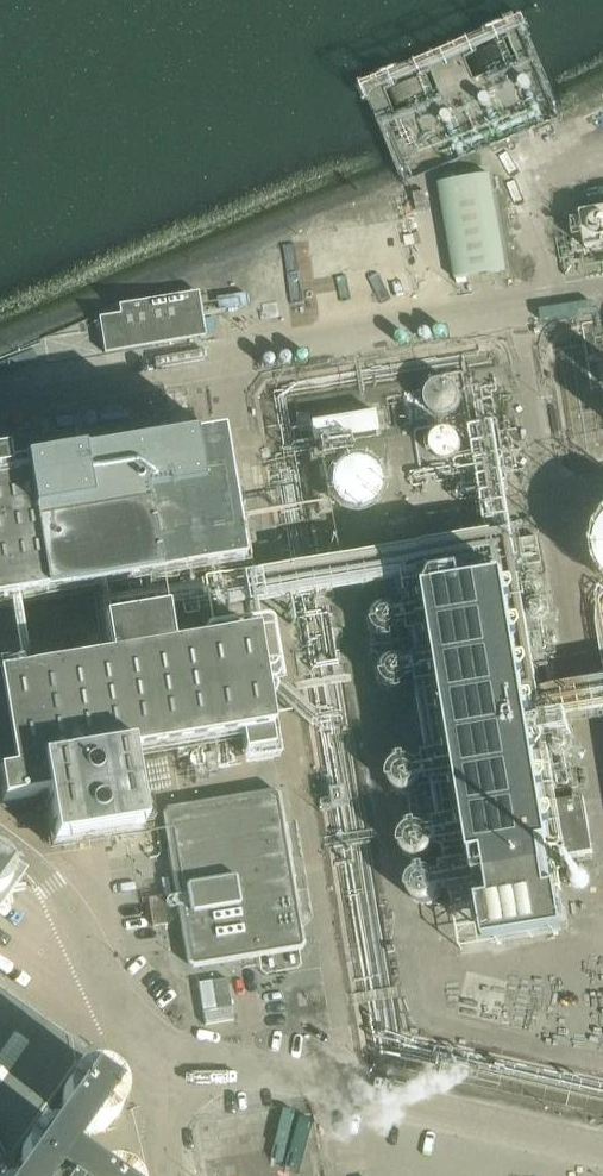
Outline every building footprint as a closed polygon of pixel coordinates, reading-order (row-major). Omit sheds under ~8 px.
[(507,272),(491,175),(440,184),(457,281),(507,272)] [(105,354),(206,337),(199,294),(119,307),(120,316),(99,319),(105,354)] [(454,369),(454,368),(453,362),(449,357),(445,354),(439,352),(432,353),(427,356),(423,361),(421,367),(422,373),(426,379),(430,383),(437,384),(443,384),(449,380),(452,375),(454,369)] [(461,416),(461,415),(460,409),(457,404),(451,399),(445,398),(438,399),(432,402),(428,408),(426,415),(427,421),(431,427),(436,431),(442,433),(449,432),(456,428),(459,423),(461,416)] [(378,432),(375,411),(312,421),(317,456),(352,451),(350,437),(378,432)] [(221,439),(7,472),(5,460),(0,461),(0,607),(242,566),(221,439)] [(386,485),(386,484),(385,476),(381,469),(375,465),(366,463),(358,464),(352,468),(348,472),(346,476),(345,484),(346,491),(349,497),(356,503),(364,505),(368,505),(373,503),(380,500),(384,493),(386,485)] [(509,580),(432,592),(475,859),(487,857),(495,905),(483,907),(490,947),(568,934),(562,894),(553,896),(545,848),(554,846),(509,580)] [(256,637),(169,650),(164,618),(102,627),(107,664),(0,680),(0,800),(1,806),(45,800),(52,847),(140,834),(129,757),(240,741),(242,755),(272,751),(256,637)] [(304,948),(278,792),(164,810),(191,968),(304,948)] [(559,803),(570,857),(597,851),(586,797),(559,803)] [(0,863),(0,913),(23,880),(0,863)] [(93,1054),(0,988),(0,1175),(3,1175),(93,1054)] [(125,1133),(134,1125),(138,1107),(135,1092),(125,1082),(111,1077),(93,1077),(80,1087),(71,1100),(75,1121),(77,1131),(69,1138),(55,1138),(42,1147),(35,1159),(35,1175),(127,1175),(121,1171),(115,1137),(125,1133)]
